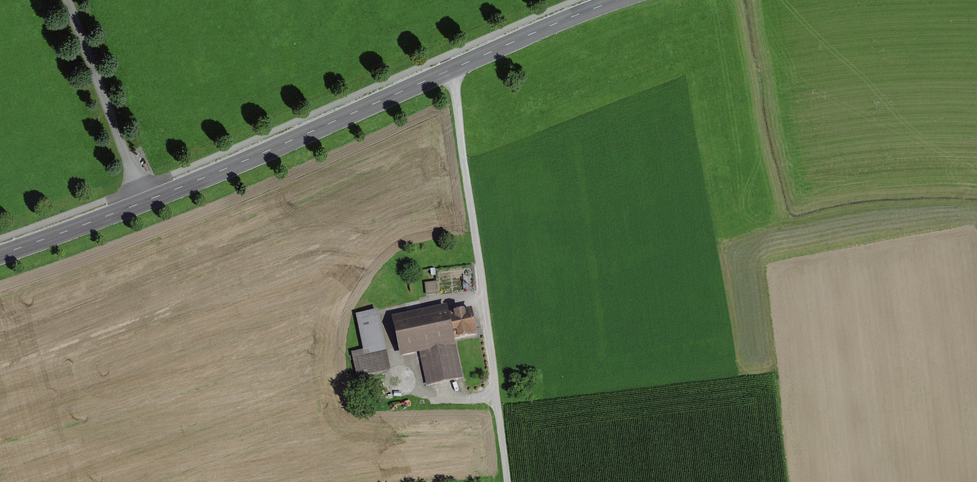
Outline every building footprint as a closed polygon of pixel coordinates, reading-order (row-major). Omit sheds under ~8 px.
[(443,307),(390,318),(397,358),(418,354),(424,386),(459,379),(452,341),(471,337),(466,311),(444,316),(443,307)] [(377,311),(354,315),(360,350),(350,352),(355,378),(388,372),(377,311)]
